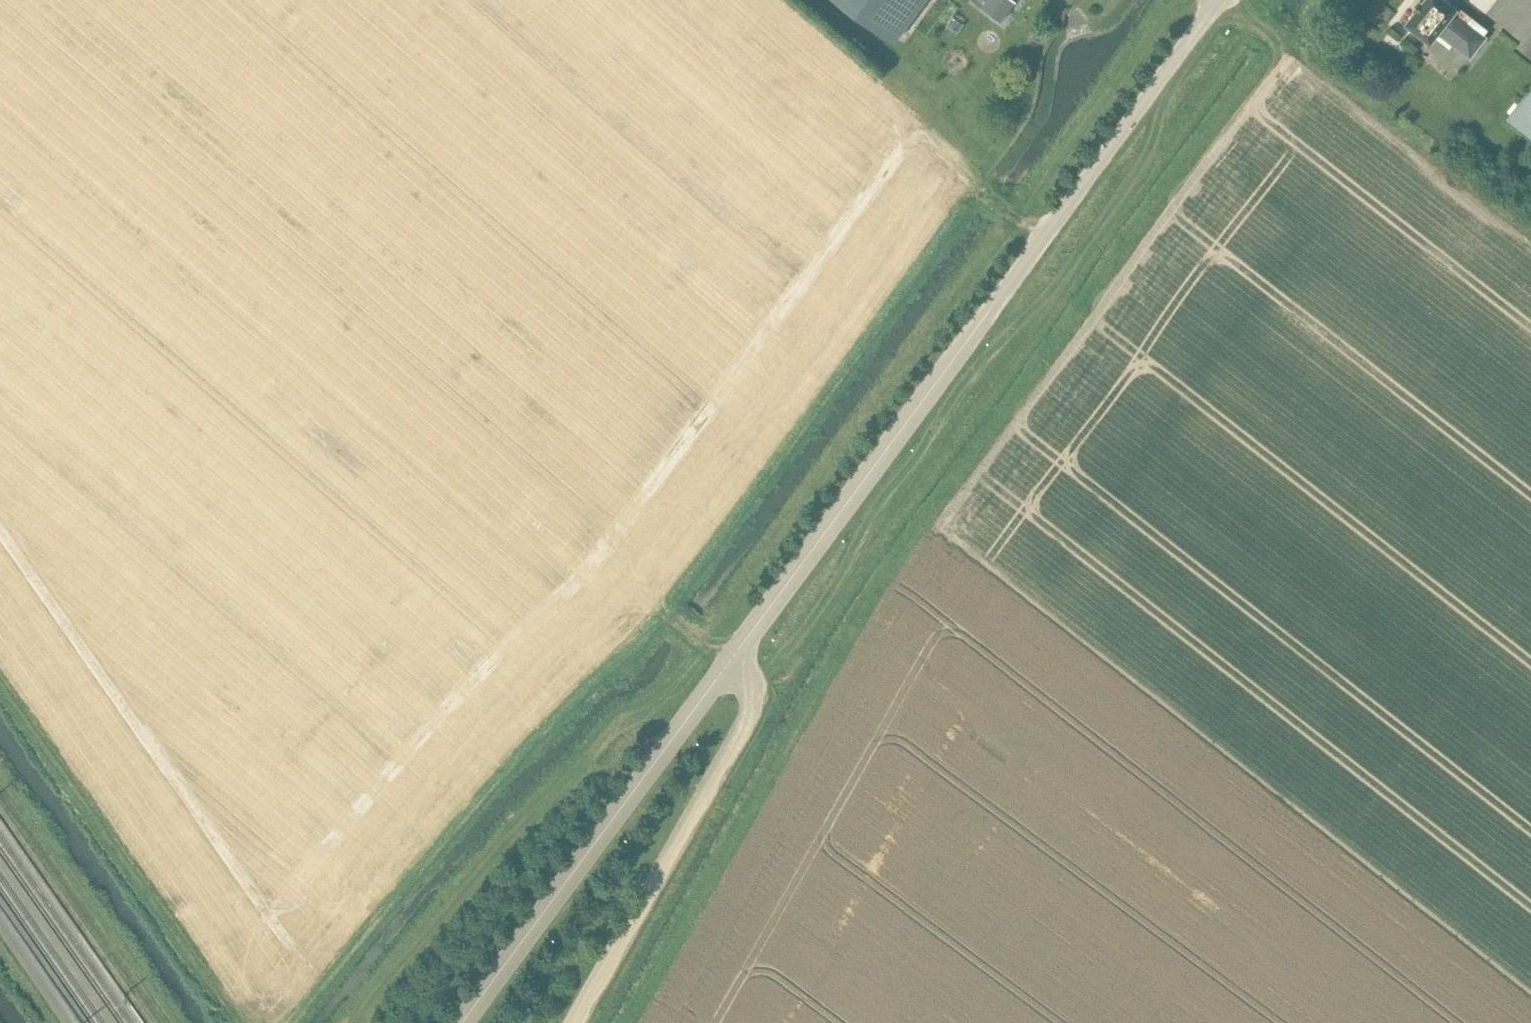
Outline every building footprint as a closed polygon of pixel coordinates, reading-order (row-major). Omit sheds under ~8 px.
[(921,0),(845,0),(894,37),(921,0)] [(990,13),(1000,0),(973,0),(990,13)] [(1449,0),(1419,0),(1414,7),(1416,8),(1406,21),(1431,41),(1438,31),(1470,56),(1486,36),(1467,21),(1468,20),(1467,18),(1467,17),(1467,16),(1467,15),(1466,14),(1465,12),(1464,12),(1462,11),(1459,10),(1457,10),(1454,10),(1446,4),(1449,0)] [(1509,114),(1530,132),(1530,86),(1509,114)]
